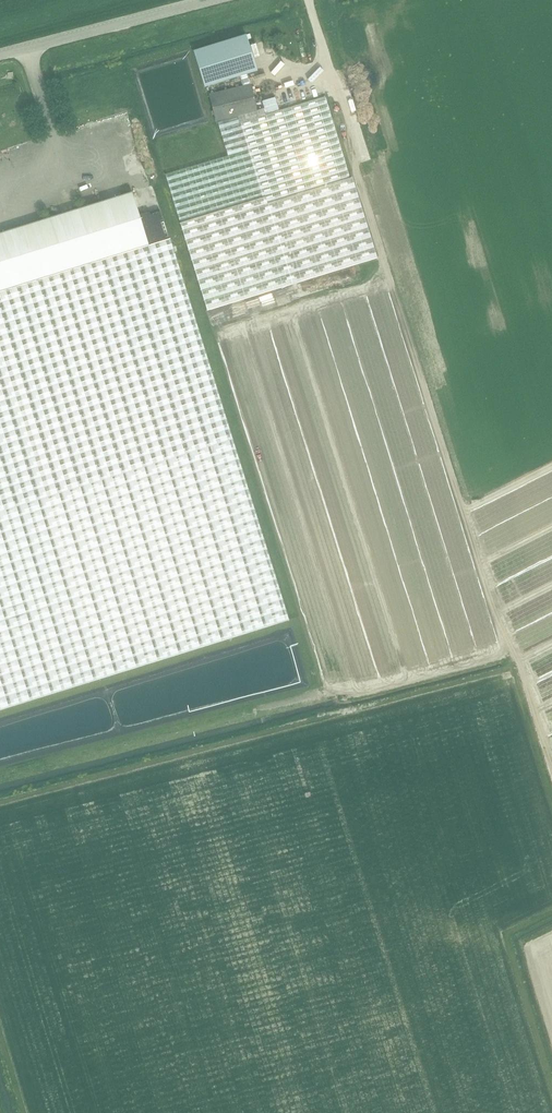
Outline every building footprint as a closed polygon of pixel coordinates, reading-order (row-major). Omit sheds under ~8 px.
[(246,35),(194,51),(205,87),(257,71),(246,35)] [(216,121),(238,116),(256,111),(250,85),(210,94),(216,121)] [(166,175),(180,221),(207,311),(377,259),(352,177),(350,178),(325,97),(279,111),(267,115),(264,109),(256,111),(238,116),(238,118),(218,123),(228,156),(166,175)] [(275,97),(262,101),(264,109),(267,115),(279,111),(275,97)] [(150,246),(141,219),(133,192),(0,234),(0,292),(150,246)] [(288,622),(170,240),(150,246),(0,292),(0,710),(288,622)]
